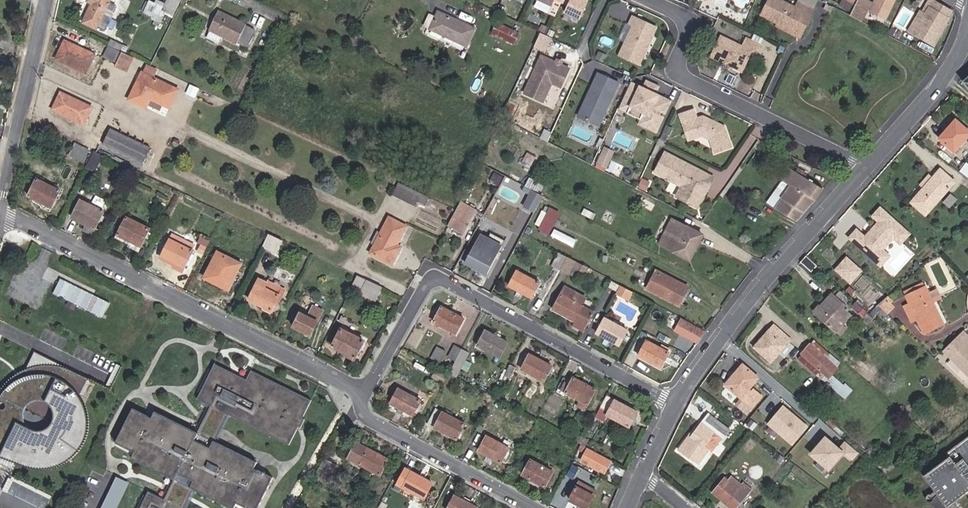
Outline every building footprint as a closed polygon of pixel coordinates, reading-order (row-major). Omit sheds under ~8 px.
[(86,0),(91,2),(82,20),(103,30),(115,4),(109,1),(109,0),(86,0)] [(164,4),(157,0),(156,0),(154,4),(149,1),(144,12),(152,16),(152,18),(160,22),(166,11),(173,14),(180,0),(166,0),(164,4)] [(535,1),(550,8),(554,1),(567,7),(564,15),(579,21),(588,1),(586,0),(536,0),(535,1)] [(796,7),(782,0),(768,0),(761,14),(793,31),(803,11),(808,14),(812,6),(800,0),(799,0),(796,7)] [(865,0),(859,0),(851,15),(862,21),(871,3),(865,0)] [(936,1),(934,0),(930,0),(924,12),(928,14),(936,1)] [(894,22),(905,28),(917,7),(905,1),(894,22)] [(953,11),(936,1),(928,14),(924,12),(921,10),(914,21),(924,27),(919,36),(933,45),(953,11)] [(219,10),(209,30),(206,37),(219,44),(223,36),(236,43),(237,42),(246,46),(255,28),(245,24),(219,10)] [(475,28),(438,11),(430,28),(467,46),(475,28)] [(808,14),(803,11),(793,31),(799,34),(810,14),(808,14)] [(655,30),(632,18),(628,26),(632,28),(617,58),(637,68),(655,30)] [(909,31),(919,36),(924,27),(914,21),(909,31)] [(519,32),(497,23),(492,33),(514,43),(519,32)] [(761,44),(765,36),(755,31),(751,39),(761,44)] [(534,45),(546,51),(552,37),(540,32),(534,45)] [(721,35),(712,52),(720,56),(726,59),(731,61),(729,65),(741,71),(751,50),(757,53),(761,44),(751,39),(746,37),(742,45),(721,35)] [(95,53),(64,39),(54,58),(85,73),(95,53)] [(116,61),(120,51),(108,45),(103,55),(116,61)] [(322,50),(312,45),(306,58),(315,63),(322,50)] [(127,70),(133,57),(122,52),(116,65),(127,70)] [(564,80),(570,67),(558,62),(554,60),(542,54),(524,92),(543,100),(555,76),(564,80)] [(153,77),(158,68),(147,63),(143,72),(153,77)] [(150,98),(169,107),(178,88),(153,77),(143,72),(141,71),(128,98),(145,107),(150,98)] [(599,126),(619,83),(599,73),(588,96),(590,97),(588,101),(586,102),(579,116),(599,126)] [(564,80),(555,76),(552,82),(561,86),(564,80)] [(639,123),(657,131),(663,117),(659,115),(661,110),(665,112),(671,100),(661,95),(660,98),(654,95),(659,86),(646,80),(643,87),(635,84),(629,96),(634,98),(631,106),(644,112),(642,118),(639,123)] [(629,96),(635,84),(631,82),(619,108),(642,118),(644,112),(631,106),(634,98),(629,96)] [(554,108),(562,88),(552,84),(544,104),(554,108)] [(92,106),(60,91),(51,108),(83,124),(92,106)] [(507,109),(504,115),(510,119),(513,113),(507,109)] [(710,139),(715,154),(733,148),(725,125),(698,116),(695,110),(680,114),(688,139),(703,136),(710,139)] [(957,119),(940,139),(955,153),(967,138),(967,129),(957,119)] [(102,143),(143,162),(150,147),(110,128),(102,143)] [(90,132),(84,145),(85,145),(97,152),(100,145),(99,145),(103,138),(90,132)] [(88,150),(74,143),(69,154),(82,161),(88,150)] [(607,168),(615,149),(604,145),(596,164),(607,168)] [(101,155),(93,151),(86,166),(94,170),(101,155)] [(696,192),(706,174),(665,153),(656,172),(683,186),(677,197),(697,207),(703,196),(696,192)] [(776,208),(796,221),(824,189),(790,168),(782,179),(784,180),(792,186),(776,208)] [(956,182),(941,169),(911,202),(927,215),(956,182)] [(498,184),(502,176),(494,172),(490,180),(498,184)] [(713,177),(706,174),(696,192),(703,196),(713,177)] [(36,178),(28,195),(50,206),(59,190),(36,178)] [(761,199),(776,208),(792,186),(784,180),(774,195),(767,190),(761,199)] [(425,204),(429,197),(399,182),(393,194),(415,205),(417,200),(425,204)] [(534,211),(543,195),(533,190),(525,206),(534,211)] [(655,204),(642,197),(638,204),(651,211),(655,204)] [(103,210),(80,199),(71,216),(82,222),(80,227),(92,233),(103,210)] [(474,211),(460,204),(456,212),(455,212),(447,228),(464,236),(473,219),(471,218),(474,211)] [(559,212),(550,208),(539,229),(548,233),(559,212)] [(148,228),(126,216),(117,235),(139,246),(148,228)] [(392,265),(400,250),(396,248),(397,244),(407,226),(388,216),(369,252),(392,265)] [(891,229),(877,217),(870,224),(869,223),(852,243),(867,258),(885,238),(884,237),(891,229)] [(703,234),(673,219),(659,244),(690,260),(703,234)] [(574,244),(576,238),(555,230),(553,236),(574,244)] [(282,239),(269,233),(262,246),(276,252),(282,239)] [(187,246),(189,243),(172,234),(170,237),(187,246)] [(479,237),(465,262),(487,274),(504,243),(489,235),(486,241),(479,237)] [(192,244),(189,243),(187,246),(170,237),(161,255),(173,261),(171,265),(183,272),(186,267),(184,266),(193,249),(190,247),(192,244)] [(197,251),(204,253),(209,240),(202,237),(197,251)] [(905,249),(893,261),(900,268),(912,256),(905,249)] [(240,262),(217,251),(204,276),(227,288),(240,262)] [(560,269),(567,257),(559,253),(553,265),(560,269)] [(834,269),(852,284),(864,269),(846,254),(834,269)] [(807,256),(801,262),(812,272),(818,265),(807,256)] [(576,262),(567,257),(560,269),(570,274),(572,269),(576,262)] [(592,270),(576,261),(576,262),(572,269),(588,277),(592,270)] [(539,283),(517,270),(509,286),(531,298),(539,283)] [(688,287),(657,271),(648,288),(679,304),(688,287)] [(360,293),(367,280),(357,275),(351,288),(360,293)] [(374,299),(381,286),(367,280),(360,293),(374,299)] [(108,304),(60,281),(53,296),(101,319),(108,304)] [(924,281),(914,286),(917,291),(927,287),(924,281)] [(279,294),(257,283),(249,299),(271,310),(279,294)] [(633,291),(621,285),(616,295),(628,301),(633,291)] [(944,324),(934,303),(929,292),(927,287),(917,291),(914,286),(904,291),(909,303),(902,306),(911,324),(918,321),(924,334),(944,324)] [(583,332),(594,312),(582,306),(586,298),(565,287),(553,310),(575,322),(573,326),(583,332)] [(929,292),(934,303),(943,298),(938,288),(929,292)] [(837,332),(844,325),(852,316),(847,311),(849,309),(833,293),(815,312),(837,332)] [(894,302),(888,296),(879,305),(885,311),(894,302)] [(859,314),(864,308),(856,300),(851,307),(859,314)] [(323,310),(313,305),(308,315),(301,312),(293,326),(310,335),(323,310)] [(869,313),(875,318),(880,312),(885,317),(889,314),(885,311),(879,305),(869,313)] [(463,318),(442,306),(433,322),(455,333),(463,318)] [(864,316),(870,322),(875,318),(869,313),(868,312),(864,316)] [(627,330),(605,317),(597,333),(619,345),(627,330)] [(697,342),(705,332),(682,319),(675,331),(697,342)] [(792,340),(775,324),(754,347),(772,363),(792,340)] [(848,328),(844,325),(837,332),(841,335),(848,328)] [(363,339),(341,329),(332,346),(354,358),(363,339)] [(508,341),(486,330),(477,345),(499,357),(500,355),(509,360),(515,349),(506,344),(508,341)] [(943,351),(967,376),(967,336),(963,331),(943,351)] [(669,352),(647,340),(638,355),(661,367),(669,352)] [(814,340),(811,343),(826,357),(830,353),(814,340)] [(825,374),(830,379),(839,368),(838,367),(826,357),(811,343),(798,358),(821,378),(825,374)] [(455,360),(461,348),(454,345),(448,356),(455,360)] [(436,346),(430,358),(440,362),(446,351),(436,346)] [(469,352),(461,348),(455,360),(462,364),(469,352)] [(85,411),(82,404),(78,397),(87,380),(34,353),(24,372),(19,373),(15,375),(9,379),(5,382),(1,387),(0,389),(0,457),(12,461),(27,467),(41,469),(49,469),(57,467),(66,463),(80,451),(85,441),(87,430),(87,422),(85,411)] [(552,365),(529,353),(521,368),(544,381),(552,365)] [(826,357),(838,367),(842,363),(830,353),(826,357)] [(213,364),(195,400),(209,407),(196,433),(153,412),(148,423),(144,421),(147,416),(133,410),(116,446),(131,453),(133,449),(136,451),(131,461),(174,483),(170,490),(164,502),(148,494),(141,507),(183,507),(189,498),(192,491),(225,507),(233,507),(237,500),(240,502),(238,507),(241,507),(256,507),(271,480),(255,472),(253,476),(250,475),(255,464),(213,443),(219,430),(226,416),(287,447),(295,431),(290,429),(292,427),(299,430),(300,426),(303,422),(296,418),(298,414),(302,417),(310,401),(249,371),(245,380),(213,364)] [(516,367),(511,364),(505,375),(510,378),(516,367)] [(760,377),(743,364),(725,384),(753,407),(762,396),(754,389),(752,391),(750,389),(760,377)] [(443,381),(447,375),(435,368),(431,375),(443,381)] [(596,389),(565,372),(557,388),(588,404),(596,389)] [(798,399),(780,383),(776,387),(795,403),(798,399)] [(795,403),(776,387),(769,396),(782,407),(787,411),(795,403)] [(420,400),(398,388),(390,403),(412,415),(420,400)] [(607,395),(596,415),(604,419),(606,414),(629,426),(637,411),(607,395)] [(782,407),(769,396),(766,400),(778,410),(782,407)] [(465,424),(435,408),(427,423),(457,439),(465,424)] [(731,429),(711,413),(707,419),(726,435),(731,429)] [(705,445),(714,432),(716,430),(704,421),(692,436),(697,440),(693,445),(686,454),(699,464),(710,449),(705,445)] [(720,437),(714,432),(705,445),(710,449),(720,437)] [(945,450),(948,458),(920,475),(944,507),(947,507),(965,493),(967,498),(967,433),(945,450)] [(845,454),(852,460),(859,452),(845,439),(838,446),(825,434),(807,453),(828,472),(845,454)] [(509,448),(486,436),(478,451),(501,463),(509,448)] [(697,440),(692,436),(688,441),(693,445),(697,440)] [(388,459),(356,442),(348,458),(379,475),(388,459)] [(610,460),(587,449),(581,460),(604,472),(610,460)] [(322,459),(314,473),(330,482),(338,467),(322,459)] [(553,471),(530,459),(522,474),(544,487),(553,471)] [(432,483),(404,468),(395,484),(424,499),(432,483)] [(726,478),(713,493),(731,507),(736,507),(753,488),(753,489),(757,485),(748,477),(739,488),(726,478)] [(118,479),(104,507),(118,507),(130,485),(118,479)] [(580,480),(569,500),(586,507),(587,507),(593,494),(585,490),(587,484),(580,480)] [(455,495),(447,507),(476,507),(477,507),(455,495)] [(388,504),(380,500),(376,507),(385,507),(388,504)]
